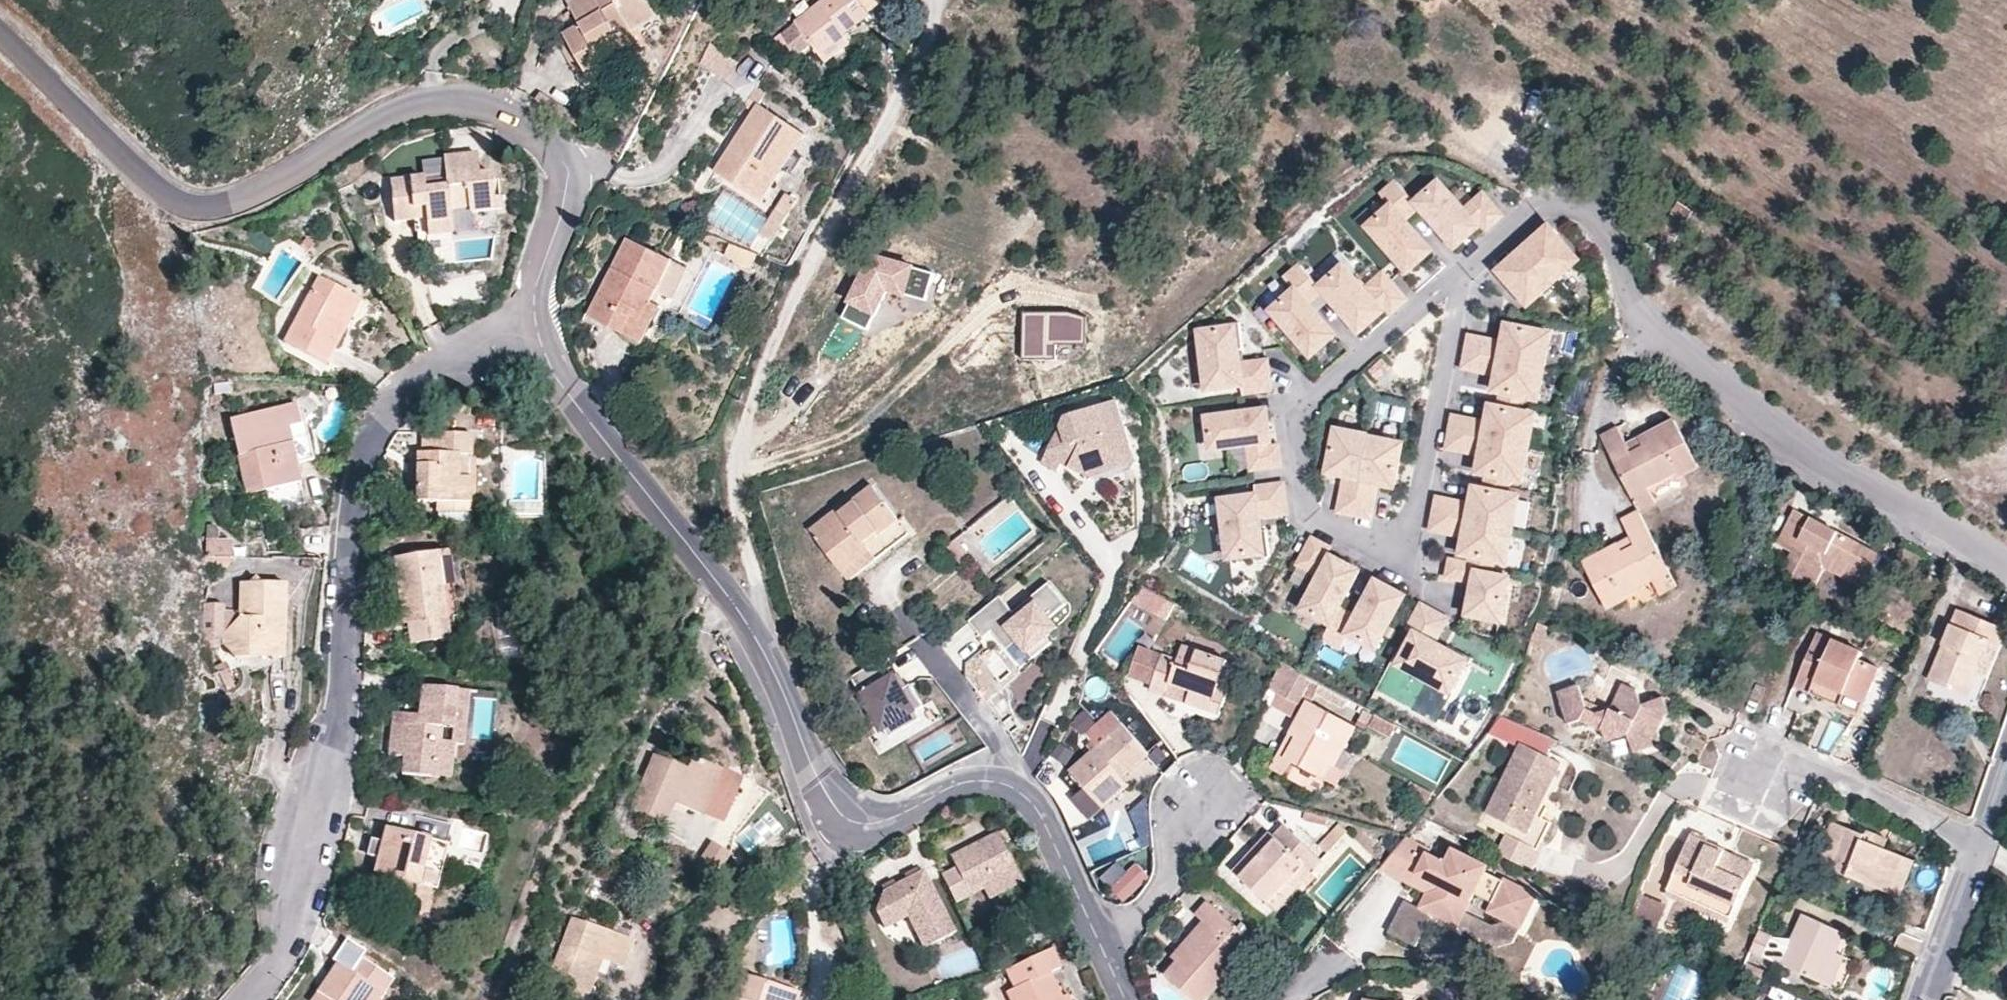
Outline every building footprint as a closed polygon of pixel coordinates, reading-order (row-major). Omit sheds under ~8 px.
[(635,27),(638,31),(662,16),(652,0),(581,0),(573,5),(583,22),(567,33),(594,77),(612,68),(607,58),(600,48),(635,27)] [(887,0),(824,0),(796,21),(822,53),(848,34),(875,14),(873,11),(887,0)] [(662,16),(638,31),(641,37),(665,22),(662,16)] [(638,31),(635,27),(600,48),(607,58),(641,37),(638,31)] [(854,43),(848,34),(822,53),(828,61),(854,43)] [(742,63),(715,42),(705,63),(729,81),(742,63)] [(799,127),(762,103),(718,171),(746,189),(760,166),(771,172),(799,127)] [(809,134),(799,127),(771,172),(760,166),(746,189),(766,202),(809,134)] [(430,220),(430,226),(455,224),(453,211),(472,210),(473,214),(498,212),(494,173),(481,174),(479,155),(446,158),(449,187),(427,189),(426,178),(394,181),(397,223),(430,220)] [(1406,219),(1421,206),(1418,202),(1398,181),(1383,195),(1393,206),(1370,226),(1410,271),(1433,250),(1406,219)] [(1464,208),(1441,181),(1418,202),(1421,206),(1458,246),(1481,226),(1464,208)] [(1503,215),(1483,192),(1469,204),(1486,222),(1490,227),(1503,215)] [(763,237),(777,245),(801,204),(787,195),(763,237)] [(1693,210),(1679,201),(1661,227),(1675,236),(1693,210)] [(1486,222),(1469,204),(1464,208),(1481,226),(1486,222)] [(456,235),(455,224),(430,226),(431,237),(456,235)] [(1554,227),(1529,250),(1559,283),(1560,285),(1585,262),(1554,227)] [(1243,233),(1233,228),(1224,242),(1233,247),(1243,233)] [(591,316),(626,332),(636,311),(647,315),(655,300),(660,291),(675,259),(631,237),(591,316)] [(1529,250),(1528,249),(1502,271),(1533,306),(1559,283),(1529,250)] [(933,272),(871,254),(841,316),(867,329),(886,288),(925,300),(933,272)] [(688,266),(675,259),(660,291),(673,297),(688,266)] [(1275,309),(1315,354),(1338,334),(1311,302),(1326,289),(1323,285),(1304,264),(1288,278),(1298,289),(1275,309)] [(1346,265),(1323,285),(1326,289),(1362,331),(1386,310),(1368,289),(1346,265)] [(1386,273),(1372,285),(1391,306),(1395,310),(1409,299),(1386,273)] [(354,296),(322,278),(286,342),(327,365),(346,330),(337,325),(354,296)] [(1391,306),(1372,285),(1368,289),(1386,310),(1391,306)] [(363,301),(354,296),(337,325),(346,330),(363,301)] [(665,305),(655,300),(647,315),(636,311),(626,332),(646,343),(665,305)] [(1068,312),(1021,312),(1021,360),(1055,359),(1055,344),(1085,343),(1084,317),(1068,312)] [(1549,366),(1555,333),(1512,325),(1508,344),(1505,358),(1547,366),(1549,366)] [(1241,369),(1239,354),(1244,354),(1240,327),(1234,328),(1235,332),(1201,336),(1208,394),(1243,390),(1244,397),(1271,394),(1268,366),(1241,369)] [(1473,337),(1470,352),(1498,357),(1501,342),(1473,337)] [(1501,342),(1498,357),(1504,358),(1505,358),(1508,344),(1501,342)] [(1498,357),(1470,352),(1467,367),(1495,373),(1498,357)] [(1504,358),(1498,357),(1495,373),(1501,374),(1504,358)] [(1540,399),(1547,366),(1505,358),(1504,358),(1501,374),(1497,391),(1505,392),(1528,397),(1540,399)] [(1391,367),(1384,359),(1369,372),(1377,380),(1391,367)] [(1528,397),(1505,392),(1503,400),(1527,404),(1528,397)] [(1071,415),(1046,462),(1067,461),(1062,470),(1095,476),(1099,468),(1107,472),(1117,469),(1125,454),(1136,451),(1121,400),(1071,415)] [(1525,412),(1527,404),(1503,400),(1502,407),(1525,412)] [(297,405),(232,421),(241,457),(256,453),(265,492),(280,489),(284,505),(307,500),(298,463),(315,460),(307,423),(302,425),(297,405)] [(1531,448),(1537,415),(1525,412),(1502,407),(1494,406),(1491,424),(1488,439),(1489,439),(1531,448)] [(1267,409),(1208,417),(1212,448),(1249,443),(1271,440),(1267,409)] [(1457,417),(1454,432),(1482,437),(1485,423),(1457,417)] [(1603,435),(1634,497),(1651,489),(1678,475),(1681,478),(1700,468),(1678,421),(1643,437),(1648,446),(1633,453),(1628,444),(1619,428),(1603,435)] [(1485,423),(1482,437),(1488,439),(1491,424),(1485,423)] [(1372,439),(1373,437),(1340,430),(1331,474),(1349,478),(1365,481),(1372,439)] [(1482,437),(1454,432),(1451,448),(1479,453),(1482,437)] [(418,501),(442,503),(473,505),(476,479),(471,479),(472,455),(476,455),(477,436),(426,433),(425,454),(421,455),(418,501)] [(1488,439),(1482,437),(1479,453),(1486,455),(1489,439),(1488,439)] [(1643,437),(1628,444),(1633,453),(1648,446),(1643,437)] [(1406,445),(1372,439),(1365,481),(1380,485),(1397,489),(1406,445)] [(1526,481),(1532,448),(1531,448),(1489,439),(1486,455),(1482,473),(1526,481)] [(1272,446),(1271,440),(1249,443),(1250,450),(1272,446)] [(1252,468),(1280,464),(1278,446),(1272,446),(1250,450),(1252,468)] [(1125,454),(1117,469),(1140,462),(1136,451),(1125,454)] [(256,453),(241,457),(249,496),(265,492),(256,453)] [(1099,468),(1095,476),(1107,472),(1099,468)] [(1365,481),(1349,478),(1348,485),(1363,488),(1365,481)] [(1380,485),(1365,481),(1363,488),(1379,491),(1380,485)] [(1286,511),(1283,483),(1255,487),(1256,494),(1221,499),(1229,557),(1263,553),(1264,557),(1270,556),(1266,529),(1261,529),(1259,515),(1286,511)] [(900,519),(875,484),(856,498),(857,499),(848,506),(846,503),(813,528),(851,579),(879,558),(869,543),(900,519)] [(1363,488),(1348,485),(1342,512),(1358,515),(1363,488)] [(1514,529),(1521,496),(1478,487),(1474,505),(1471,520),(1473,521),(1514,529)] [(1379,491),(1363,488),(1358,515),(1373,518),(1379,491)] [(1634,497),(1641,511),(1657,503),(1651,489),(1634,497)] [(1441,498),(1438,513),(1466,519),(1469,504),(1441,498)] [(472,524),(473,505),(442,503),(441,521),(472,524)] [(1474,505),(1469,504),(1466,519),(1471,520),(1474,505)] [(1873,578),(1884,556),(1797,510),(1780,543),(1794,551),(1786,569),(1806,580),(1822,551),(1873,578)] [(1655,582),(1672,573),(1641,511),(1624,519),(1632,538),(1636,546),(1623,553),(1619,544),(1584,561),(1608,609),(1628,599),(1626,595),(1654,581),(1655,582)] [(1435,529),(1462,535),(1466,519),(1438,513),(1435,529)] [(1205,516),(1208,537),(1221,535),(1218,515),(1205,516)] [(1471,520),(1466,519),(1462,535),(1470,536),(1473,521),(1471,520)] [(1509,563),(1516,529),(1514,529),(1473,521),(1470,536),(1466,554),(1474,555),(1483,557),(1509,563)] [(1636,546),(1632,538),(1619,544),(1623,553),(1636,546)] [(1328,555),(1331,549),(1314,540),(1301,565),(1317,574),(1328,555)] [(207,543),(208,558),(233,559),(234,543),(207,543)] [(451,551),(441,554),(450,619),(461,617),(451,551)] [(1868,589),(1873,578),(1822,551),(1806,580),(1817,587),(1827,568),(1868,589)] [(441,554),(396,560),(404,625),(410,624),(412,645),(453,639),(450,619),(441,554)] [(1322,577),(1333,558),(1328,555),(1317,574),(1322,577)] [(1474,555),(1472,564),(1481,565),(1483,557),(1474,555)] [(233,559),(208,558),(206,558),(206,568),(233,569),(233,559)] [(1377,650),(1406,597),(1378,582),(1358,619),(1341,610),(1361,573),(1333,558),(1322,577),(1304,610),(1332,625),(1325,639),(1343,649),(1351,636),(1377,650)] [(1504,621),(1512,578),(1480,571),(1481,565),(1472,564),(1454,560),(1450,576),(1477,581),(1470,614),(1504,621)] [(1663,596),(1680,587),(1672,573),(1655,582),(1663,596)] [(1013,610),(999,594),(969,619),(983,636),(991,629),(1007,648),(1018,639),(1033,657),(1051,642),(1046,635),(1057,626),(1049,617),(1066,603),(1048,581),(1013,610)] [(286,676),(289,586),(243,585),(243,613),(242,619),(226,635),(225,646),(239,660),(262,660),(261,676),(286,676)] [(227,612),(227,606),(206,605),(205,638),(212,645),(213,648),(225,646),(226,635),(227,612)] [(1449,620),(1424,607),(1410,632),(1417,635),(1400,666),(1452,694),(1468,663),(1472,665),(1475,660),(1451,647),(1449,651),(1436,644),(1449,620)] [(2006,636),(2006,628),(1960,609),(1931,680),(1971,697),(1980,674),(1987,677),(2000,643),(2004,644),(2006,636)] [(242,619),(243,613),(227,612),(226,635),(242,619)] [(1550,627),(1540,622),(1534,646),(1542,649),(1550,627)] [(1865,652),(1820,632),(1797,686),(1815,693),(1820,684),(1867,704),(1883,668),(1862,659),(1865,652)] [(1130,676),(1152,684),(1164,654),(1140,646),(1130,676)] [(1224,680),(1230,661),(1184,646),(1179,659),(1164,654),(1152,684),(1150,689),(1212,712),(1224,680)] [(882,656),(850,675),(880,728),(882,727),(887,735),(919,716),(915,709),(923,704),(910,682),(902,686),(894,672),(892,673),(882,656)] [(1273,688),(1301,703),(1314,679),(1287,663),(1273,688)] [(230,670),(222,673),(229,692),(237,689),(230,670)] [(1233,683),(1224,680),(1212,712),(1222,716),(1233,683)] [(1675,713),(1669,695),(1646,704),(1641,690),(1626,683),(1616,706),(1602,711),(1592,706),(1583,685),(1562,692),(1574,723),(1583,721),(1606,732),(1611,744),(1632,736),(1639,754),(1668,743),(1658,720),(1675,713)] [(1862,714),(1867,704),(1820,684),(1815,693),(1862,714)] [(425,688),(422,716),(422,721),(410,725),(395,723),(391,756),(407,758),(405,775),(433,777),(434,762),(442,763),(445,743),(450,744),(455,691),(425,688)] [(473,692),(455,691),(450,744),(445,743),(442,763),(434,762),(433,777),(453,779),(457,745),(467,747),(473,692)] [(1357,726),(1312,700),(1274,767),(1321,793),(1357,726)] [(395,713),(395,723),(410,725),(422,721),(422,716),(395,713)] [(1151,754),(1125,723),(1073,771),(1096,798),(1122,775),(1124,777),(1151,754)] [(1541,816),(1566,764),(1525,743),(1486,821),(1539,848),(1552,822),(1541,816)] [(657,754),(633,809),(639,812),(669,824),(678,804),(704,816),(724,770),(696,757),(691,769),(657,754)] [(744,779),(724,770),(704,816),(723,825),(744,779)] [(1131,787),(1124,777),(1122,775),(1096,798),(1106,809),(1131,787)] [(619,803),(606,833),(626,842),(639,812),(633,809),(619,803)] [(390,828),(386,843),(381,861),(377,874),(421,887),(434,840),(449,846),(454,827),(419,817),(414,835),(390,828)] [(1835,821),(1831,830),(1846,836),(1850,827),(1835,821)] [(1351,832),(1342,823),(1322,846),(1331,854),(1351,832)] [(1273,831),(1257,849),(1262,854),(1243,875),(1280,909),(1325,860),(1286,824),(1277,834),(1273,831)] [(1893,893),(1907,857),(1888,848),(1865,840),(1867,834),(1850,827),(1846,836),(1831,830),(1819,863),(1893,893)] [(1869,830),(1867,834),(1865,840),(1888,848),(1892,838),(1869,830)] [(1739,905),(1753,873),(1726,861),(1732,851),(1693,834),(1677,870),(1695,878),(1692,885),(1739,905)] [(959,868),(945,875),(958,903),(961,902),(970,921),(1029,892),(1002,835),(955,857),(959,868)] [(439,891),(451,847),(449,846),(434,840),(421,887),(438,891),(439,891)] [(374,858),(381,861),(386,843),(378,841),(374,858)] [(1381,876),(1416,894),(1416,893),(1421,886),(1434,894),(1430,901),(1431,901),(1421,920),(1435,927),(1460,939),(1476,906),(1482,894),(1500,903),(1493,914),(1489,924),(1518,939),(1536,901),(1502,884),(1501,887),(1483,880),(1487,873),(1450,856),(1443,870),(1426,863),(1427,859),(1403,845),(1381,876)] [(1262,854),(1257,849),(1256,849),(1252,846),(1234,866),(1243,875),(1262,854)] [(732,860),(714,847),(705,860),(723,872),(732,860)] [(1757,863),(1732,851),(1726,861),(1753,873),(1757,863)] [(1918,861),(1907,857),(1893,893),(1903,897),(1918,861)] [(1110,888),(1127,873),(1117,862),(1100,878),(1110,888)] [(1149,877),(1137,864),(1127,873),(1110,888),(1123,901),(1149,877)] [(927,872),(887,891),(879,911),(887,928),(912,916),(926,948),(956,933),(927,872)] [(1416,894),(1430,901),(1434,894),(1421,886),(1416,893),(1416,894)] [(438,891),(421,887),(412,914),(430,920),(438,891)] [(1482,894),(1476,906),(1493,914),(1500,903),(1482,894)] [(1643,896),(1634,919),(1657,929),(1666,905),(1643,896)] [(1211,902),(1199,915),(1204,920),(1212,924),(1180,961),(1168,975),(1198,999),(1207,999),(1257,942),(1211,902)] [(1435,927),(1421,920),(1407,914),(1391,946),(1419,960),(1435,927)] [(1848,934),(1805,915),(1791,946),(1778,940),(1779,938),(1765,932),(1758,952),(1784,963),(1826,982),(1840,952),(1848,934)] [(576,919),(549,987),(583,999),(591,999),(606,961),(625,969),(636,942),(576,919)] [(1174,956),(1180,961),(1212,924),(1204,920),(1174,956)] [(362,959),(345,946),(336,959),(341,964),(353,972),(362,959)] [(1050,974),(1061,969),(1053,951),(1005,974),(1013,992),(1050,974)] [(1848,957),(1840,952),(1826,982),(1835,986),(1848,957)] [(362,959),(353,972),(341,964),(320,993),(326,997),(323,999),(370,999),(378,990),(385,996),(396,981),(362,959)] [(733,969),(724,996),(737,999),(800,999),(803,992),(733,969)] [(1008,995),(1010,999),(1063,999),(1050,974),(1013,992),(1008,995)] [(385,996),(378,990),(370,999),(382,999),(385,996)]
